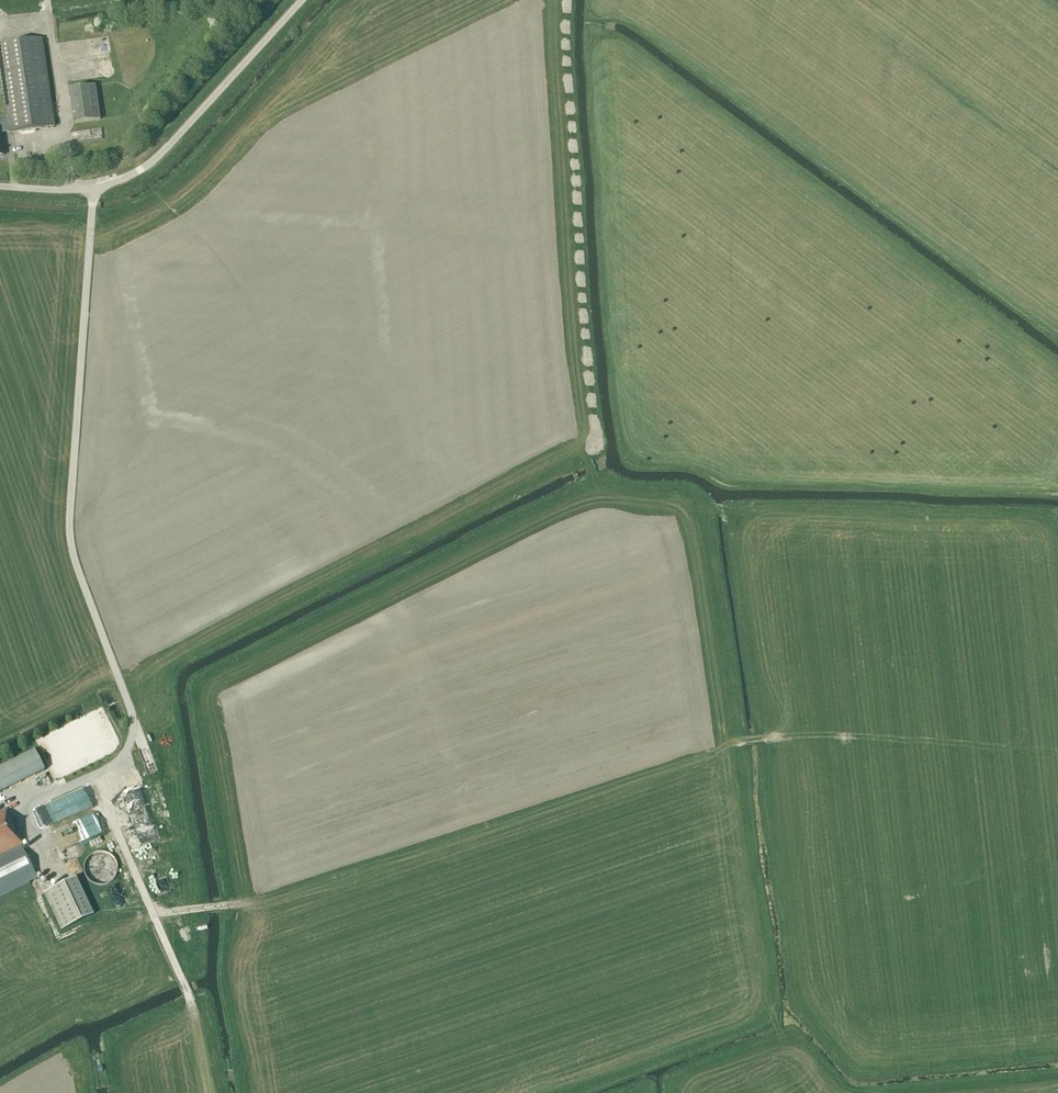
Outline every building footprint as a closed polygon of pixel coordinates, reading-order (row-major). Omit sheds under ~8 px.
[(55,126),(42,39),(0,45),(0,75),(6,117),(0,118),(0,134),(8,132),(8,133),(55,126)] [(74,124),(100,120),(95,85),(69,89),(74,124)] [(0,767),(0,792),(44,770),(35,750),(0,767)] [(146,761),(149,773),(158,771),(155,759),(146,761)] [(141,786),(124,792),(132,817),(151,811),(147,798),(145,799),(141,786)] [(0,812),(0,896),(37,878),(21,846),(25,844),(12,818),(10,819),(5,809),(0,812)] [(95,811),(55,829),(64,848),(103,830),(95,811)] [(116,879),(117,852),(93,851),(92,878),(116,879)] [(61,930),(94,915),(76,879),(44,894),(61,930)]
